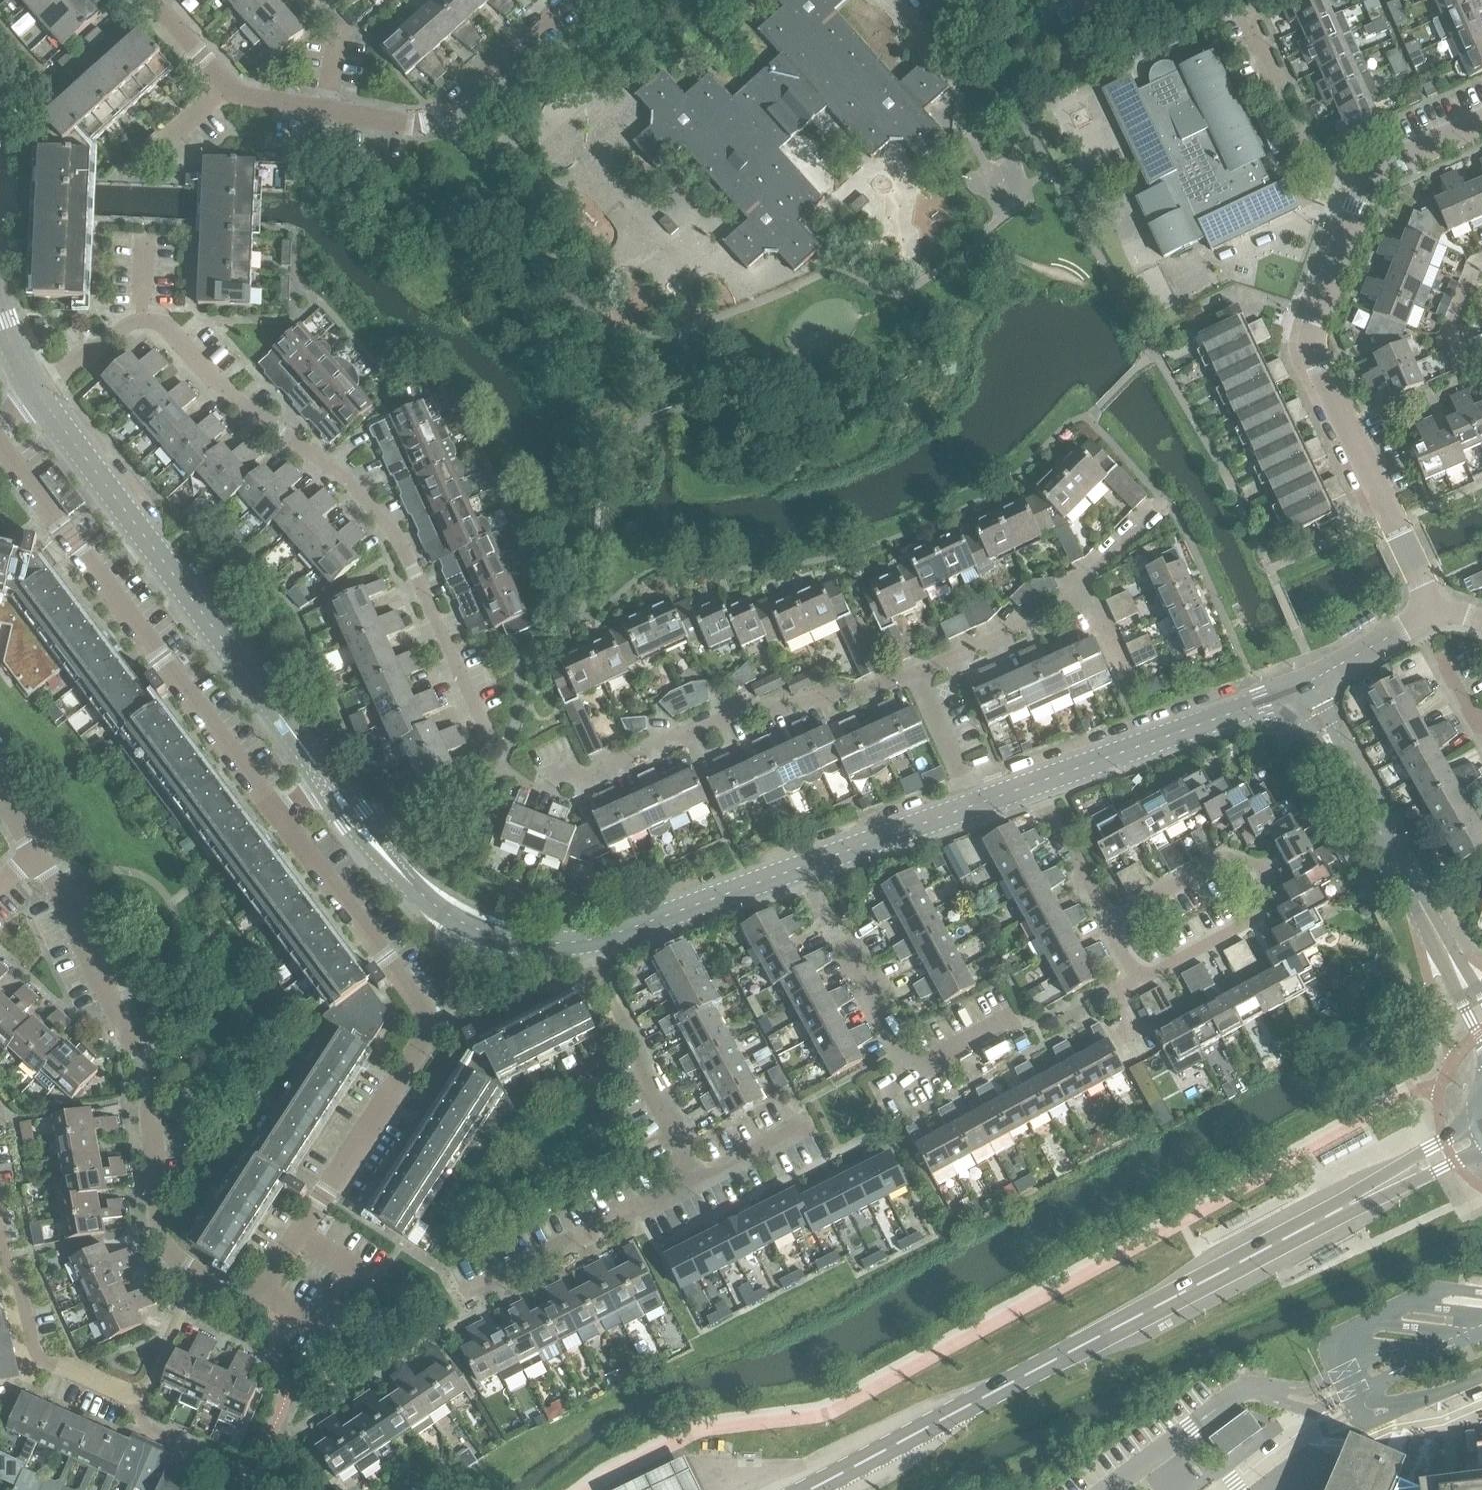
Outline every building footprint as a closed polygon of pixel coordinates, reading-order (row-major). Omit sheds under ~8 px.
[(39,20),(62,0),(35,0),(28,7),(39,20)] [(51,33),(88,0),(62,0),(39,20),(51,33)] [(51,33),(65,48),(102,14),(89,0),(88,0),(51,33)] [(235,8),(244,0),(227,0),(235,8)] [(249,25),(277,0),(244,0),(235,8),(249,25)] [(263,41),(301,7),(296,1),(283,6),(277,0),(249,25),(263,41)] [(342,3),(347,9),(362,0),(346,0),(342,3)] [(436,1),(477,46),(482,41),(469,20),(478,12),(467,0),(437,0),(436,1)] [(478,12),(487,4),(507,20),(513,14),(500,0),(467,0),(478,12)] [(513,14),(519,9),(513,0),(500,0),(513,14)] [(687,96),(665,72),(638,96),(655,115),(654,127),(636,143),(659,169),(684,147),(750,221),(725,243),(748,269),(766,253),(779,254),(796,273),(823,250),(799,224),(824,201),(780,151),(793,139),(813,161),(835,141),(816,119),(829,107),(874,157),(894,140),(904,143),(920,160),(946,137),(923,110),(948,88),(925,63),(901,85),(841,18),(841,6),(848,0),(778,0),(786,9),(761,31),(783,56),(750,86),(734,100),(712,74),(687,96)] [(1069,9),(1062,12),(1061,15),(1066,26),(1114,0),(1065,0),(1069,9)] [(1304,29),(1334,15),(1327,0),(1311,0),(1286,11),(1291,23),(1300,19),(1304,29)] [(1392,15),(1403,10),(1399,0),(1398,0),(1387,5),(1392,15)] [(1454,37),(1454,36),(1481,24),(1481,18),(1479,12),(1481,11),(1481,0),(1445,16),(1434,21),(1443,41),(1454,37)] [(1445,16),(1481,0),(1438,0),(1445,16)] [(436,1),(418,17),(442,44),(451,36),(471,51),(477,46),(436,1)] [(301,7),(263,41),(278,57),(306,32),(299,25),(306,13),(301,7)] [(1369,13),(1373,23),(1385,17),(1381,8),(1369,13)] [(1403,10),(1392,15),(1397,27),(1409,22),(1403,10)] [(113,17),(122,26),(129,20),(120,11),(113,17)] [(1304,53),(1351,32),(1342,12),(1334,15),(1304,29),(1308,38),(1300,42),(1304,53)] [(418,17),(400,33),(441,78),(446,73),(433,52),(442,44),(418,17)] [(1385,17),(1373,23),(1379,35),(1390,30),(1385,17)] [(1454,37),(1463,57),(1481,48),(1481,24),(1454,36),(1454,37)] [(99,28),(92,34),(101,44),(108,38),(99,28)] [(1361,53),(1351,32),(1304,53),(1309,63),(1318,60),(1322,69),(1361,53)] [(140,33),(126,46),(160,84),(174,71),(140,33)] [(441,78),(400,33),(382,50),(406,77),(415,68),(435,83),(441,78)] [(101,44),(92,34),(86,40),(95,50),(101,44)] [(1406,46),(1410,55),(1421,50),(1417,41),(1406,46)] [(126,46),(113,57),(147,95),(160,84),(126,46)] [(1463,57),(1463,59),(1459,61),(1457,64),(1456,68),(1459,75),(1462,77),(1466,78),(1471,77),(1472,78),(1481,74),(1481,48),(1463,57)] [(1387,54),(1391,64),(1403,58),(1398,49),(1387,54)] [(1421,50),(1410,55),(1415,68),(1427,63),(1421,50)] [(72,52),(65,58),(74,68),(81,62),(72,52)] [(1370,73),(1361,53),(1322,69),(1326,79),(1317,83),(1322,94),(1370,73)] [(1103,89),(1125,137),(1147,185),(1150,185),(1152,190),(1136,198),(1164,257),(1193,243),(1189,236),(1203,229),(1213,250),(1301,209),(1292,190),(1287,179),(1269,187),(1263,174),(1266,173),(1211,56),(1181,70),(1177,64),(1170,61),(1163,61),(1156,64),(1152,70),(1150,77),(1152,84),(1139,90),(1132,76),(1103,89)] [(113,57),(100,69),(134,107),(147,95),(113,57)] [(74,68),(65,58),(59,64),(68,74),(74,68)] [(1403,58),(1391,64),(1396,76),(1408,71),(1403,58)] [(100,69),(86,81),(120,119),(134,107),(100,69)] [(1370,98),(1379,94),(1370,73),(1322,94),(1327,104),(1335,100),(1340,110),(1370,97),(1370,98)] [(39,84),(47,93),(54,86),(46,78),(39,84)] [(86,81),(73,94),(107,132),(120,119),(86,81)] [(1424,86),(1429,97),(1440,92),(1435,81),(1424,86)] [(1405,94),(1410,105),(1421,100),(1416,89),(1405,94)] [(73,94),(59,106),(93,144),(107,132),(73,94)] [(1370,97),(1340,110),(1344,120),(1335,124),(1340,136),(1379,119),(1370,98),(1370,97)] [(93,144),(59,106),(43,120),(50,129),(43,135),(40,182),(40,186),(39,212),(39,221),(35,298),(86,301),(90,223),(91,184),(93,144)] [(257,155),(257,163),(256,164),(295,165),(295,157),(257,155)] [(205,160),(204,180),(255,182),(256,164),(257,163),(205,160)] [(286,183),(294,183),(294,171),(286,171),(286,183)] [(1449,174),(1470,223),(1481,218),(1481,196),(1476,182),(1464,187),(1456,171),(1449,174)] [(1435,200),(1438,207),(1440,207),(1451,232),(1470,223),(1449,174),(1441,178),(1448,194),(1435,200)] [(202,227),(202,232),(253,234),(254,229),(254,222),(255,194),(255,189),(255,182),(204,180),(204,187),(203,192),(202,220),(202,227)] [(851,207),(857,215),(871,203),(864,195),(851,207)] [(1414,212),(1405,233),(1438,246),(1442,236),(1451,232),(1440,207),(1438,207),(1422,214),(1414,212)] [(660,223),(672,236),(680,229),(667,216),(660,223)] [(202,232),(201,250),(253,252),(253,234),(202,232)] [(1384,238),(1381,247),(1430,266),(1438,246),(1405,233),(1401,245),(1384,238)] [(283,241),(283,253),(292,253),(293,242),(283,241)] [(1395,261),(1390,272),(1422,286),(1430,266),(1381,247),(1378,255),(1395,261)] [(201,250),(200,269),(252,270),(253,252),(201,250)] [(292,253),(283,253),(282,267),(292,267),(292,253)] [(200,269),(199,287),(251,289),(252,270),(200,269)] [(1369,279),(1365,287),(1414,306),(1424,310),(1431,293),(1421,289),(1422,286),(1390,272),(1385,285),(1369,279)] [(281,280),(281,290),(290,290),(291,280),(281,280)] [(1455,294),(1459,283),(1451,280),(1447,291),(1455,294)] [(251,289),(199,287),(199,305),(250,308),(251,289)] [(1378,302),(1374,313),(1406,326),(1414,306),(1365,287),(1362,295),(1378,302)] [(290,290),(281,290),(281,304),(290,304),(290,290)] [(1451,304),(1453,298),(1444,294),(1442,301),(1451,304)] [(1198,336),(1292,533),(1330,514),(1237,318),(1242,316),(1238,306),(1217,316),(1221,325),(1198,336)] [(1379,354),(1380,355),(1406,344),(1402,336),(1406,326),(1374,313),(1365,334),(1372,337),(1379,354)] [(1249,327),(1257,345),(1271,339),(1262,321),(1249,327)] [(286,361),(292,366),(317,344),(301,327),(270,355),(271,356),(261,366),(267,372),(277,363),(280,366),(286,361)] [(292,366),(306,382),(331,359),(330,359),(317,344),(292,366)] [(1363,376),(1367,386),(1415,365),(1406,344),(1380,355),(1379,354),(1373,357),(1379,369),(1363,376)] [(106,381),(120,396),(162,358),(156,352),(141,366),(133,357),(106,381)] [(306,382),(319,397),(353,366),(350,364),(347,362),(345,360),(342,358),(339,358),(337,357),(335,357),(333,357),(331,358),(330,359),(331,359),(306,382)] [(120,396),(135,413),(162,389),(154,380),(169,366),(162,358),(120,396)] [(1415,365),(1367,386),(1370,392),(1386,385),(1392,398),(1424,384),(1415,365)] [(353,366),(319,397),(334,413),(360,389),(361,388),(361,387),(361,385),(361,383),(361,381),(360,378),(359,375),(358,374),(356,371),(355,369),(353,366)] [(283,391),(289,397),(300,388),(294,381),(283,391)] [(135,413),(149,429),(191,391),(185,384),(170,398),(162,389),(135,413)] [(300,388),(289,397),(295,404),(306,394),(300,388)] [(149,429),(164,446),(191,421),(183,412),(198,399),(191,391),(149,429)] [(334,414),(349,430),(375,407),(359,391),(334,414)] [(1459,394),(1481,445),(1481,405),(1474,408),(1467,391),(1459,394)] [(1446,421),(1450,431),(1452,431),(1461,454),(1462,453),(1481,445),(1459,394),(1450,398),(1458,416),(1446,421)] [(402,438),(442,420),(433,400),(393,419),(398,429),(391,431),(392,434),(379,440),(382,448),(395,441),(402,438)] [(311,422),(317,429),(328,419),(322,413),(311,422)] [(164,446),(178,462),(220,423),(214,416),(199,430),(191,421),(164,446)] [(328,419),(317,429),(323,435),(334,425),(328,419)] [(1431,419),(1424,422),(1447,472),(1467,463),(1462,453),(1461,454),(1452,431),(1450,431),(1439,436),(1431,419)] [(411,458),(451,440),(450,440),(451,439),(442,420),(402,438),(411,458)] [(1447,472),(1424,422),(1415,426),(1423,444),(1412,449),(1426,481),(1447,472)] [(193,478),(199,472),(220,453),(219,452),(212,444),(227,431),(220,423),(178,462),(193,478)] [(1304,444),(1312,461),(1326,455),(1318,437),(1304,444)] [(399,487),(457,460),(456,458),(457,456),(457,451),(455,445),(452,443),(451,440),(411,458),(415,467),(409,470),(409,472),(396,478),(399,487)] [(1078,446),(1056,469),(1085,497),(1103,479),(1133,508),(1146,496),(1090,440),(1080,449),(1078,446)] [(199,472),(213,488),(255,449),(248,441),(233,455),(225,446),(219,452),(220,453),(199,472)] [(395,441),(382,448),(385,455),(399,449),(395,441)] [(228,505),(241,493),(240,493),(255,480),(254,479),(247,470),(262,457),(255,449),(213,488),(228,505)] [(428,496),(460,482),(466,479),(465,477),(466,474),(466,471),(464,465),(460,462),(458,461),(457,460),(399,487),(403,494),(423,485),(428,496)] [(240,493),(241,493),(255,509),(297,471),(290,463),(274,477),(266,468),(254,479),(255,480),(240,493)] [(42,479),(70,516),(86,504),(58,467),(42,479)] [(1038,494),(1024,501),(1032,518),(1047,511),(1056,529),(1054,529),(1071,564),(1085,557),(1065,517),(1085,497),(1056,469),(1054,471),(1052,469),(1037,484),(1038,486),(1034,490),(1038,494)] [(270,526),(277,520),(276,519),(296,501),(295,500),(288,492),(303,478),(297,471),(255,509),(270,526)] [(437,516),(469,502),(468,500),(471,498),(473,495),(474,490),(472,485),(468,483),(464,482),(460,483),(460,482),(428,496),(434,508),(414,517),(417,525),(431,519),(437,516)] [(276,519),(277,520),(290,535),(332,497),(325,490),(310,504),(301,494),(295,500),(296,501),(276,519)] [(290,535),(304,551),(331,528),(323,519),(339,505),(332,497),(290,535)] [(1023,499),(995,512),(1013,549),(1054,529),(1056,529),(1047,511),(1032,518),(1024,501),(1023,499)] [(437,516),(446,536),(484,518),(484,517),(477,520),(469,502),(437,516)] [(972,521),(978,532),(986,550),(970,558),(975,568),(980,577),(995,569),(991,560),(1013,549),(995,512),(994,513),(992,511),(972,521)] [(435,564),(442,561),(441,560),(461,552),(492,537),(491,536),(492,535),(493,532),(493,528),(490,523),(488,520),(484,518),(446,536),(451,546),(444,549),(431,555),(435,564)] [(434,527),(431,519),(417,525),(421,533),(434,527)] [(304,551),(319,567),(361,529),(354,522),(339,536),(331,528),(304,551)] [(361,529),(319,567),(334,585),(361,561),(352,551),(368,538),(361,529)] [(959,529),(931,543),(948,581),(975,568),(970,558),(986,550),(978,532),(963,539),(959,529)] [(223,538),(225,536),(226,536),(221,531),(213,538),(217,543),(218,542),(223,538)] [(236,539),(230,532),(226,536),(225,536),(223,538),(229,545),(236,539)] [(465,560),(470,571),(507,554),(506,553),(507,549),(507,546),(504,538),(501,536),(498,534),(498,533),(492,536),(492,535),(491,536),(492,537),(461,552),(441,560),(442,561),(445,569),(459,563),(465,560)] [(336,1008),(389,1015),(388,1010),(258,839),(159,707),(154,711),(40,560),(43,552),(36,551),(38,540),(27,537),(23,554),(0,549),(0,626),(13,629),(5,664),(30,697),(70,666),(122,735),(115,740),(183,829),(194,820),(225,861),(336,1008)] [(898,570),(906,586),(919,580),(924,592),(948,581),(931,543),(930,541),(909,551),(909,552),(905,554),(909,562),(896,568),(898,570)] [(1148,570),(1158,592),(1172,585),(1176,592),(1192,585),(1176,549),(1160,556),(1163,563),(1148,570)] [(455,591),(458,598),(471,592),(478,589),(510,575),(516,573),(515,572),(516,569),(516,565),(512,558),(510,555),(507,554),(470,571),(473,580),(467,582),(468,585),(455,591)] [(906,586),(898,570),(870,584),(872,587),(863,592),(898,665),(911,659),(893,620),(915,610),(913,605),(927,599),(924,592),(919,580),(906,586)] [(1476,591),(1481,588),(1481,573),(1470,578),(1476,591)] [(478,589),(487,609),(519,594),(510,575),(478,589)] [(1053,578),(1028,579),(1036,598),(1058,588),(1053,578)] [(1036,598),(1028,579),(1010,599),(1018,607),(1036,598)] [(332,603),(342,625),(375,609),(370,598),(389,590),(385,581),(332,603)] [(816,584),(793,595),(810,633),(837,620),(864,679),(878,672),(836,581),(823,587),(822,584),(816,586),(816,584)] [(1158,592),(1168,614),(1182,608),(1186,614),(1202,607),(1192,585),(1176,592),(1172,585),(1158,592)] [(1107,601),(1112,613),(1134,603),(1129,591),(1107,601)] [(471,592),(458,598),(462,607),(475,602),(471,592)] [(519,594),(487,609),(496,629),(503,626),(509,639),(546,622),(540,610),(536,608),(527,612),(519,594)] [(792,597),(771,607),(776,618),(761,625),(766,636),(769,641),(782,635),(786,644),(810,633),(793,595),(791,596),(792,597)] [(668,599),(646,609),(664,648),(687,638),(682,626),(697,619),(693,610),(689,601),(674,608),(670,599),(668,600),(668,599)] [(717,599),(693,610),(697,619),(682,626),(687,638),(689,643),(704,636),(710,648),(737,636),(725,609),(721,600),(718,601),(717,599)] [(745,599),(725,609),(737,636),(742,647),(766,636),(761,625),(776,618),(771,607),(767,600),(753,607),(749,599),(746,601),(745,599)] [(997,614),(984,600),(962,610),(964,614),(971,630),(979,626),(989,622),(997,614)] [(1134,603),(1112,613),(1116,623),(1139,613),(1134,603)] [(1168,614),(1178,636),(1192,629),(1196,636),(1212,629),(1202,607),(1186,614),(1182,608),(1168,614)] [(342,625),(350,644),(402,620),(399,612),(380,620),(375,609),(342,625)] [(625,624),(624,625),(633,643),(618,650),(626,668),(626,667),(642,660),(641,659),(664,648),(646,609),(644,610),(644,611),(623,621),(625,624)] [(948,641),(949,640),(971,630),(964,614),(941,625),(948,641)] [(411,627),(407,618),(402,620),(406,628),(406,629),(411,627)] [(350,644),(359,664),(392,648),(388,638),(407,630),(406,629),(406,628),(402,620),(350,644)] [(472,629),(475,638),(489,632),(485,623),(472,629)] [(590,643),(585,645),(604,685),(629,673),(626,667),(626,668),(618,650),(633,643),(624,625),(609,631),(611,635),(590,644),(590,643)] [(1075,629),(1066,633),(1087,683),(1088,682),(1109,673),(1094,640),(1082,645),(1075,629)] [(1192,629),(1178,636),(1188,658),(1202,651),(1205,658),(1222,651),(1212,629),(1196,636),(1192,629)] [(1065,652),(1053,657),(1072,700),(1073,700),(1074,702),(1093,693),(1088,682),(1087,683),(1066,633),(1058,636),(1065,652)] [(1126,645),(1132,657),(1154,647),(1149,635),(1126,645)] [(604,685),(585,645),(565,655),(565,656),(560,658),(562,663),(549,669),(589,757),(603,750),(579,697),(604,685)] [(1035,647),(1027,651),(1053,709),(1072,700),(1053,657),(1042,662),(1035,647)] [(1154,647),(1132,657),(1136,667),(1159,657),(1154,647)] [(359,664),(368,684),(420,660),(416,652),(397,660),(392,648),(359,664)] [(1026,670),(1014,675),(1028,709),(1029,709),(1033,718),(1053,709),(1027,651),(1019,654),(1026,670)] [(368,684),(376,703),(409,687),(405,679),(424,670),(420,660),(368,684)] [(731,681),(739,688),(756,680),(749,664),(731,681)] [(995,665),(987,668),(1009,718),(1028,709),(1014,675),(1002,680),(995,665)] [(825,666),(788,683),(788,686),(792,696),(830,679),(825,666)] [(1009,718),(987,668),(979,672),(986,687),(973,693),(988,727),(1009,718)] [(788,686),(788,683),(783,673),(752,687),(758,699),(788,686)] [(148,681),(160,697),(168,691),(156,675),(148,681)] [(1364,694),(1377,716),(1430,686),(1426,679),(1402,688),(1396,677),(1364,694)] [(693,684),(682,689),(692,710),(710,702),(708,684),(693,684)] [(1377,716),(1389,737),(1420,720),(1414,709),(1434,694),(1430,686),(1377,716)] [(376,703),(385,724),(437,700),(434,691),(415,699),(409,687),(376,703)] [(692,710),(682,689),(671,694),(660,705),(673,719),(692,710)] [(895,699),(887,702),(909,751),(928,742),(929,743),(930,743),(914,708),(913,708),(913,709),(902,715),(895,699)] [(394,744),(403,741),(402,739),(427,728),(427,727),(423,718),(442,710),(437,700),(385,724),(394,744)] [(886,722),(875,727),(889,760),(890,759),(906,752),(910,762),(913,760),(909,751),(887,702),(878,706),(886,722)] [(56,703),(47,710),(56,723),(65,716),(56,703)] [(855,717),(848,720),(874,778),(878,776),(881,774),(885,771),(888,768),(891,765),(892,765),(890,759),(889,760),(875,727),(863,733),(855,717)] [(809,718),(802,721),(826,774),(829,775),(834,775),(840,772),(843,769),(843,765),(845,765),(836,745),(828,727),(826,727),(827,728),(816,733),(809,718)] [(621,721),(630,738),(647,731),(646,719),(621,721)] [(1088,719),(1082,721),(1086,730),(1092,727),(1088,719)] [(846,740),(836,745),(845,765),(843,765),(852,783),(854,782),(858,782),(862,781),(866,781),(870,779),(874,778),(848,720),(839,724),(846,740)] [(1389,737),(1400,758),(1454,728),(1451,722),(1426,730),(1420,720),(1389,737)] [(800,741),(789,746),(806,783),(810,784),(814,784),(820,781),(822,779),(824,774),(825,774),(826,774),(802,721),(792,725),(800,741)] [(402,739),(403,741),(411,760),(463,736),(459,727),(440,736),(435,724),(427,727),(427,728),(402,739)] [(1400,758),(1412,779),(1444,762),(1438,751),(1458,735),(1454,728),(1400,758)] [(463,736),(411,760),(420,781),(453,766),(448,754),(468,746),(463,736)] [(769,736),(763,739),(787,792),(790,793),(794,793),(800,790),(803,787),(805,783),(806,783),(789,746),(776,752),(769,736)] [(760,759),(750,763),(765,796),(764,797),(768,806),(787,797),(785,792),(787,792),(763,739),(753,743),(760,759)] [(1027,743),(1021,745),(1024,753),(1030,751),(1027,743)] [(1008,746),(1000,750),(1004,760),(1013,756),(1008,746)] [(730,754),(724,757),(746,805),(764,797),(765,796),(750,763),(737,769),(730,754)] [(684,775),(674,779),(689,812),(707,804),(708,805),(709,805),(688,758),(687,757),(688,757),(687,755),(677,759),(684,775)] [(746,805),(724,757),(714,761),(721,777),(710,782),(709,781),(708,782),(724,817),(725,816),(724,815),(746,805)] [(1412,779),(1424,800),(1478,770),(1474,763),(1450,773),(1444,762),(1412,779)] [(655,769),(648,773),(670,821),(689,812),(674,779),(662,785),(655,769)] [(1424,800),(1436,821),(1468,804),(1462,793),(1481,777),(1478,770),(1424,800)] [(1192,817),(1205,809),(1212,805),(1204,790),(1211,786),(1203,771),(1183,782),(1190,796),(1183,801),(1192,817)] [(645,793),(635,797),(650,831),(649,831),(652,837),(653,836),(654,837),(657,837),(659,838),(660,838),(666,835),(667,834),(669,831),(670,830),(670,828),(672,828),(669,822),(670,821),(648,773),(638,777),(645,793)] [(930,773),(923,777),(928,788),(935,785),(930,773)] [(1253,830),(1249,824),(1258,819),(1249,803),(1255,800),(1250,792),(1247,785),(1243,777),(1229,784),(1234,793),(1226,797),(1235,813),(1227,817),(1235,832),(1243,828),(1246,834),(1253,830)] [(1213,825),(1227,817),(1235,813),(1226,797),(1234,793),(1229,784),(1226,778),(1211,786),(1204,790),(1212,805),(1205,809),(1213,825)] [(1171,829),(1192,817),(1183,801),(1190,796),(1183,782),(1162,794),(1169,808),(1162,812),(1171,829)] [(1258,839),(1271,832),(1279,827),(1270,811),(1276,807),(1268,793),(1269,792),(1264,784),(1250,792),(1255,800),(1249,803),(1258,819),(1249,824),(1253,830),(1258,839)] [(615,787),(609,790),(631,840),(649,831),(650,831),(635,797),(622,803),(615,787)] [(504,840),(526,848),(538,816),(524,810),(530,794),(521,790),(517,800),(514,808),(515,808),(510,822),(503,841),(504,841),(504,840)] [(576,831),(568,857),(589,864),(590,863),(612,853),(610,849),(631,840),(609,790),(599,795),(606,811),(593,816),(596,821),(580,828),(580,829),(576,831)] [(1150,840),(1171,829),(1162,812),(1169,808),(1162,794),(1140,806),(1148,820),(1141,824),(1150,840)] [(509,797),(501,819),(510,822),(515,808),(514,808),(517,800),(509,797)] [(1289,864),(1289,865),(1290,866),(1311,855),(1309,852),(1302,839),(1300,835),(1316,826),(1307,810),(1299,814),(1291,800),(1276,807),(1270,811),(1279,827),(1271,832),(1274,838),(1265,843),(1270,853),(1280,847),(1282,851),(1289,864)] [(526,848),(546,856),(565,807),(554,803),(548,819),(538,816),(526,848)] [(1448,842),(1481,823),(1481,811),(1474,814),(1468,804),(1436,821),(1448,842)] [(1129,852),(1150,840),(1141,824),(1148,820),(1140,806),(1119,817),(1127,831),(1119,835),(1129,852)] [(568,856),(568,857),(576,831),(580,829),(580,828),(576,830),(565,826),(571,810),(565,807),(546,856),(565,864),(568,856)] [(1107,864),(1129,852),(1119,835),(1127,831),(1119,817),(1096,830),(1105,845),(1098,848),(1107,864)] [(1448,842),(1460,864),(1481,852),(1481,823),(1448,842)] [(984,843),(995,863),(1041,837),(1037,830),(1020,838),(1013,827),(984,843)] [(768,837),(764,829),(758,832),(761,840),(768,837)] [(1191,835),(1197,845),(1206,840),(1200,830),(1191,835)] [(1246,834),(1243,836),(1248,845),(1258,840),(1258,839),(1253,830),(1246,834)] [(995,863),(1005,881),(1034,865),(1029,856),(1045,844),(1041,837),(995,863)] [(1206,840),(1197,845),(1203,856),(1212,851),(1206,840)] [(1182,841),(1171,846),(1183,867),(1193,862),(1182,841)] [(1183,867),(1171,846),(1160,852),(1171,873),(1183,867)] [(1319,851),(1327,866),(1335,861),(1327,846),(1319,851)] [(1314,891),(1321,887),(1335,880),(1327,866),(1319,851),(1311,855),(1290,866),(1289,865),(1279,871),(1285,880),(1295,875),(1298,880),(1299,882),(1307,877),(1314,891)] [(1139,863),(1129,869),(1140,890),(1150,884),(1139,863)] [(1005,881),(1015,900),(1062,875),(1058,867),(1040,874),(1034,865),(1005,881)] [(1140,890),(1129,869),(1117,875),(1129,896),(1140,890)] [(873,910),(877,918),(924,892),(912,871),(883,887),(889,899),(873,910)] [(1015,900),(1026,919),(1056,903),(1049,891),(1065,880),(1062,875),(1015,900)] [(1315,909),(1316,911),(1330,903),(1321,887),(1314,891),(1307,877),(1299,882),(1298,880),(1284,888),(1283,887),(1273,892),(1279,902),(1288,898),(1291,903),(1290,903),(1291,904),(1300,900),(1308,914),(1315,909)] [(512,879),(509,886),(520,891),(523,884),(512,879)] [(897,914),(904,929),(935,912),(924,892),(877,918),(879,922),(897,914)] [(1310,931),(1316,942),(1329,935),(1316,911),(1315,909),(1308,914),(1300,900),(1291,904),(1290,903),(1277,910),(1277,909),(1267,914),(1272,923),(1281,919),(1285,925),(1285,926),(1294,922),(1302,936),(1310,931)] [(1026,919),(1036,939),(1083,913),(1079,905),(1061,912),(1056,903),(1026,919)] [(1369,904),(1360,910),(1363,915),(1369,917),(1374,915),(1369,904)] [(744,929),(755,951),(803,925),(798,915),(780,923),(775,912),(744,929)] [(894,950),(898,956),(945,931),(935,912),(904,929),(910,939),(894,950)] [(1036,939),(1046,957),(1076,941),(1070,930),(1086,919),(1083,913),(1036,939)] [(1304,954),(1318,947),(1316,942),(1310,931),(1302,936),(1294,922),(1285,926),(1285,925),(1273,932),(1273,931),(1263,936),(1268,946),(1278,941),(1281,947),(1282,948),(1290,944),(1298,957),(1304,954)] [(755,951),(766,970),(797,953),(789,939),(805,928),(803,925),(755,951)] [(918,954),(925,967),(955,951),(945,931),(898,956),(900,961),(918,954)] [(1245,940),(1234,946),(1245,967),(1256,961),(1245,940)] [(1046,957),(1057,976),(1104,951),(1100,943),(1081,951),(1076,941),(1046,957)] [(647,982),(652,992),(699,966),(687,944),(657,961),(663,972),(647,982)] [(1298,976),(1304,986),(1317,979),(1304,954),(1298,957),(1290,944),(1282,948),(1281,947),(1266,955),(1274,970),(1275,971),(1283,967),(1290,980),(1298,976)] [(1245,967),(1234,946),(1224,951),(1235,972),(1245,967)] [(774,986),(782,982),(829,957),(826,950),(801,961),(797,953),(766,970),(774,986)] [(914,988),(918,995),(965,969),(955,951),(925,967),(930,976),(914,988)] [(1104,951),(1057,976),(1067,995),(1097,979),(1091,968),(1107,956),(1104,951)] [(782,982),(793,1002),(824,985),(818,974),(833,964),(829,957),(782,982)] [(1204,990),(1212,1004),(1218,1000),(1227,1016),(1234,1011),(1242,1027),(1253,1021),(1259,1033),(1271,1026),(1264,1015),(1256,1000),(1248,1004),(1240,989),(1226,996),(1214,984),(1203,963),(1192,969),(1203,990),(1204,990)] [(9,971),(3,965),(0,968),(0,981),(9,971)] [(672,988),(679,1002),(710,986),(699,966),(652,992),(654,996),(672,988)] [(1277,988),(1285,1003),(1307,991),(1304,986),(1298,976),(1290,980),(1283,967),(1275,971),(1274,970),(1260,977),(1269,993),(1277,988)] [(1376,967),(1366,971),(1370,979),(1379,975),(1376,967)] [(369,973),(380,990),(388,984),(377,968),(369,973)] [(965,969),(918,995),(920,999),(939,992),(945,1004),(975,987),(965,969)] [(1192,996),(1203,990),(1192,969),(1181,974),(1192,996)] [(1264,1015),(1285,1003),(1277,988),(1269,993),(1260,977),(1240,989),(1248,1004),(1256,1000),(1264,1015)] [(1361,979),(1340,994),(1347,1004),(1367,988),(1361,979)] [(793,1002),(803,1021),(850,995),(846,988),(829,995),(824,985),(793,1002)] [(17,1010),(23,1003),(32,993),(25,986),(9,1003),(2,996),(0,998),(0,1028),(17,1010)] [(661,1025),(665,1033),(713,1008),(712,1006),(718,1002),(710,986),(679,1002),(684,1010),(661,1025)] [(1160,986),(1150,992),(1161,1013),(1172,1007),(1160,986)] [(1161,1013),(1150,992),(1139,998),(1151,1019),(1161,1013)] [(23,1003),(30,1009),(39,999),(32,993),(23,1003)] [(803,1021),(813,1039),(844,1022),(839,1013),(853,1002),(850,995),(803,1021)] [(475,1057),(466,1071),(508,1098),(500,1082),(596,1031),(578,996),(482,1047),(473,1030),(463,1035),(475,1057)] [(1212,1004),(1198,1012),(1206,1027),(1214,1023),(1222,1038),(1242,1027),(1234,1011),(1227,1016),(1218,1000),(1212,1004)] [(1344,1001),(1320,1014),(1328,1028),(1349,1016),(1351,1015),(1346,1005),(1344,1001)] [(389,1015),(336,1008),(326,1015),(299,1058),(311,1066),(255,1152),(192,1248),(226,1270),(290,1175),(388,1020),(389,1015)] [(686,1031),(692,1041),(722,1025),(713,1008),(665,1033),(668,1038),(686,1031)] [(8,1048),(31,1023),(17,1010),(0,1028),(0,1046),(5,1051),(8,1048)] [(48,1020),(55,1027),(65,1016),(58,1010),(48,1020)] [(1198,1012),(1176,1023),(1185,1038),(1193,1034),(1201,1049),(1222,1038),(1214,1023),(1206,1027),(1198,1012)] [(65,1016),(55,1027),(62,1033),(72,1023),(65,1016)] [(8,1048),(23,1062),(49,1034),(34,1020),(31,1023),(8,1048)] [(813,1039),(824,1059),(870,1033),(866,1025),(849,1033),(844,1022),(813,1039)] [(1162,1051),(1164,1050),(1171,1046),(1185,1072),(1207,1060),(1201,1049),(1193,1034),(1185,1038),(1176,1023),(1154,1036),(1162,1051)] [(1098,1046),(1089,1051),(1106,1082),(1125,1072),(1109,1041),(1110,1041),(1100,1024),(1091,1028),(1098,1046)] [(681,1063),(685,1070),(732,1045),(722,1025),(692,1041),(698,1052),(681,1063)] [(870,1033),(824,1059),(835,1079),(865,1063),(859,1050),(874,1040),(870,1033)] [(23,1062),(39,1076),(64,1048),(49,1034),(23,1062)] [(777,1034),(768,1039),(776,1053),(785,1048),(777,1034)] [(51,1093),(57,1086),(82,1059),(88,1052),(88,1053),(99,1042),(91,1035),(75,1052),(67,1045),(64,1048),(39,1076),(36,1079),(51,1093)] [(1067,1041),(1061,1045),(1086,1093),(1106,1082),(1089,1051),(1077,1057),(1067,1041)] [(99,1042),(88,1053),(95,1059),(105,1047),(99,1042)] [(706,1069),(712,1080),(743,1064),(732,1045),(685,1070),(688,1076),(706,1069)] [(1060,1067),(1050,1072),(1068,1103),(1086,1093),(1061,1045),(1053,1049),(1060,1067)] [(1171,1046),(1164,1050),(1178,1076),(1185,1072),(1171,1046)] [(763,1051),(756,1054),(760,1062),(767,1058),(763,1051)] [(609,1056),(599,1059),(601,1065),(611,1060),(609,1056)] [(82,1059),(57,1086),(72,1100),(97,1073),(82,1059)] [(599,1059),(588,1063),(591,1070),(602,1066),(601,1065),(599,1059)] [(1029,1062),(1023,1065),(1049,1113),(1068,1103),(1050,1072),(1039,1077),(1029,1062)] [(508,1098),(466,1071),(454,1063),(430,1100),(442,1108),(371,1218),(404,1239),(475,1129),(491,1140),(493,1140),(495,1140),(497,1140),(499,1139),(523,1127),(508,1098)] [(1141,1063),(1130,1069),(1136,1080),(1147,1074),(1141,1063)] [(581,1064),(568,1071),(573,1079),(586,1072),(581,1064)] [(702,1101),(705,1108),(753,1083),(743,1064),(712,1080),(718,1091),(702,1101)] [(1022,1087),(1012,1092),(1029,1123),(1049,1113),(1023,1065),(1016,1070),(1022,1087)] [(778,1067),(768,1072),(773,1081),(783,1075),(778,1067)] [(753,1083),(705,1108),(709,1114),(727,1107),(732,1118),(763,1102),(753,1083)] [(990,1083),(984,1086),(1010,1134),(1029,1123),(1012,1092),(1001,1099),(990,1083)] [(984,1108),(974,1113),(991,1144),(1010,1134),(984,1086),(977,1090),(984,1108)] [(951,1104),(945,1107),(971,1155),(991,1144),(974,1113),(962,1120),(951,1104)] [(945,1129),(935,1134),(952,1165),(971,1155),(945,1107),(938,1111),(945,1129)] [(54,1118),(58,1138),(95,1131),(103,1129),(119,1126),(117,1117),(93,1121),(91,1111),(54,1118)] [(952,1165),(935,1134),(924,1140),(914,1125),(906,1129),(915,1146),(917,1146),(932,1176),(952,1165)] [(120,1135),(119,1126),(103,1129),(105,1138),(120,1135)] [(58,1138),(61,1158),(99,1150),(95,1131),(58,1138)] [(61,1158),(65,1178),(103,1171),(99,1150),(61,1158)] [(891,1154),(872,1164),(888,1196),(907,1187),(891,1154)] [(111,1170),(126,1167),(124,1157),(109,1160),(111,1170)] [(888,1196),(872,1164),(853,1173),(870,1205),(888,1196)] [(69,1198),(97,1193),(106,1191),(104,1180),(127,1176),(126,1167),(111,1170),(103,1171),(65,1178),(69,1198)] [(870,1205),(853,1173),(835,1182),(852,1215),(870,1205)] [(1032,1174),(1022,1179),(1028,1189),(1038,1184),(1032,1174)] [(287,1189),(303,1199),(308,1191),(292,1180),(287,1189)] [(852,1215),(835,1182),(817,1192),(833,1224),(852,1215)] [(810,1224),(798,1201),(793,1192),(776,1201),(792,1233),(810,1224)] [(833,1224),(817,1192),(798,1201),(810,1224),(815,1234),(833,1224)] [(60,1200),(63,1219),(100,1212),(97,1193),(69,1198),(60,1200)] [(992,1198),(982,1203),(986,1211),(995,1206),(992,1198)] [(107,1202),(109,1210),(124,1207),(122,1199),(107,1202)] [(792,1233),(776,1201),(758,1210),(774,1243),(792,1233)] [(965,1205),(954,1212),(960,1224),(972,1217),(965,1205)] [(100,1212),(63,1219),(67,1241),(104,1234),(102,1222),(126,1217),(124,1207),(109,1210),(109,1211),(100,1213),(100,1212)] [(774,1243),(758,1210),(740,1219),(756,1252),(774,1243)] [(756,1252),(740,1219),(721,1229),(738,1261),(756,1252)] [(738,1261),(721,1229),(703,1238),(720,1270),(738,1261)] [(924,1240),(920,1232),(909,1238),(913,1245),(924,1240)] [(720,1270),(703,1238),(685,1247),(702,1280),(720,1270)] [(913,1245),(909,1238),(899,1243),(902,1251),(913,1245)] [(72,1262),(81,1281),(136,1255),(133,1249),(110,1259),(105,1247),(72,1262)] [(633,1266),(622,1272),(638,1305),(636,1306),(641,1315),(646,1312),(642,1303),(658,1295),(634,1247),(625,1251),(633,1266)] [(702,1280),(685,1247),(666,1257),(683,1289),(702,1280)] [(884,1251),(873,1257),(877,1264),(887,1258),(884,1251)] [(841,1259),(838,1252),(827,1257),(830,1265),(841,1259)] [(81,1281),(90,1301),(123,1285),(118,1275),(140,1265),(136,1255),(81,1281)] [(830,1265),(827,1257),(816,1263),(820,1270),(830,1265)] [(877,1264),(873,1257),(862,1262),(866,1269),(877,1264)] [(602,1262),(593,1267),(618,1315),(636,1306),(638,1305),(622,1272),(610,1278),(602,1262)] [(593,1287),(582,1292),(599,1324),(596,1326),(601,1336),(608,1332),(603,1322),(618,1315),(593,1267),(585,1271),(593,1287)] [(806,1277),(802,1270),(791,1276),(795,1283),(806,1277)] [(795,1283),(791,1276),(780,1281),(784,1288),(795,1283)] [(563,1282),(554,1287),(579,1335),(578,1335),(581,1341),(584,1340),(581,1333),(596,1326),(599,1324),(582,1292),(571,1298),(563,1282)] [(90,1301),(99,1320),(154,1295),(151,1287),(128,1298),(123,1285),(90,1301)] [(554,1306),(543,1312),(565,1355),(568,1353),(563,1343),(578,1335),(579,1335),(554,1287),(546,1291),(554,1306)] [(769,1296),(766,1289),(755,1294),(758,1301),(769,1296)] [(758,1301),(755,1294),(744,1300),(748,1307),(758,1301)] [(154,1295),(99,1320),(109,1341),(141,1326),(135,1314),(158,1304),(154,1295)] [(524,1302),(515,1306),(544,1362),(546,1364),(565,1355),(543,1312),(532,1317),(524,1302)] [(514,1326),(504,1331),(525,1372),(544,1362),(515,1306),(507,1311),(514,1326)] [(733,1314),(729,1307),(718,1313),(722,1320),(733,1314)] [(10,1334),(5,1312),(0,1313),(0,1336),(10,1334)] [(722,1320),(718,1313),(708,1318),(711,1325),(722,1320)] [(477,1326),(501,1374),(505,1382),(525,1372),(504,1331),(492,1337),(484,1322),(477,1326)] [(501,1374),(477,1326),(467,1331),(475,1346),(464,1352),(474,1372),(469,1374),(480,1395),(483,1394),(479,1385),(501,1374)] [(21,1378),(10,1334),(0,1336),(0,1383),(21,1378)] [(164,1385),(184,1393),(184,1394),(208,1338),(201,1335),(191,1356),(179,1351),(164,1385)] [(199,1411),(203,1402),(218,1369),(207,1364),(217,1342),(208,1338),(184,1394),(184,1393),(180,1402),(199,1411)] [(635,1346),(646,1369),(647,1371),(658,1365),(657,1364),(646,1340),(635,1346)] [(438,1367),(427,1374),(452,1411),(453,1411),(457,1408),(452,1401),(467,1391),(472,1400),(476,1397),(463,1377),(459,1381),(437,1348),(429,1353),(438,1367)] [(203,1402),(223,1411),(248,1356),(241,1353),(231,1375),(218,1369),(203,1402)] [(248,1356),(223,1411),(244,1420),(259,1387),(247,1382),(257,1360),(248,1356)] [(408,1368),(401,1372),(430,1416),(445,1406),(455,1421),(458,1419),(453,1411),(452,1411),(427,1374),(417,1381),(408,1368)] [(401,1392),(391,1398),(411,1428),(408,1430),(418,1445),(424,1441),(420,1435),(435,1425),(430,1416),(401,1372),(392,1378),(401,1392)] [(371,1392),(364,1397),(393,1440),(408,1430),(411,1428),(391,1398),(380,1406),(371,1392)] [(17,1485),(25,1468),(37,1442),(53,1407),(24,1394),(8,1430),(29,1439),(21,1457),(16,1460),(0,1453),(0,1478),(17,1485)] [(364,1416),(354,1423),(374,1453),(375,1452),(381,1461),(381,1462),(384,1467),(387,1465),(378,1450),(393,1440),(364,1397),(355,1402),(364,1416)] [(569,1412),(563,1400),(552,1405),(554,1407),(545,1411),(550,1422),(559,1418),(559,1417),(569,1412)] [(57,1451),(73,1415),(53,1407),(37,1442),(51,1449),(41,1471),(36,1473),(25,1468),(17,1485),(15,1489),(39,1489),(45,1477),(57,1451)] [(1248,1411),(1209,1440),(1224,1459),(1262,1430),(1248,1411)] [(65,1486),(76,1460),(92,1424),(73,1415),(57,1451),(71,1457),(61,1479),(56,1482),(45,1477),(39,1489),(63,1489),(65,1486)] [(549,1424),(545,1415),(535,1420),(539,1428),(549,1424)] [(335,1416),(327,1421),(356,1465),(362,1474),(381,1462),(381,1461),(375,1452),(374,1453),(354,1423),(343,1429),(335,1416)] [(356,1465),(327,1421),(318,1427),(328,1440),(317,1447),(337,1477),(356,1465)] [(96,1468),(112,1432),(92,1424),(76,1460),(91,1466),(81,1488),(76,1489),(86,1489),(96,1468)] [(114,1478),(115,1478),(131,1441),(112,1432),(96,1468),(110,1474),(103,1489),(109,1489),(114,1478)] [(135,1487),(155,1442),(134,1433),(131,1441),(115,1478),(131,1485),(128,1489),(134,1489),(135,1487)] [(1400,1483),(1408,1463),(1350,1440),(1329,1489),(1418,1489),(1400,1483)] [(175,1455),(177,1456),(178,1453),(155,1442),(135,1487),(142,1489),(160,1489),(175,1455)] [(458,1457),(466,1470),(479,1462),(471,1449),(458,1457)] [(160,1489),(196,1489),(201,1479),(192,1475),(197,1465),(177,1456),(175,1455),(160,1489)]
